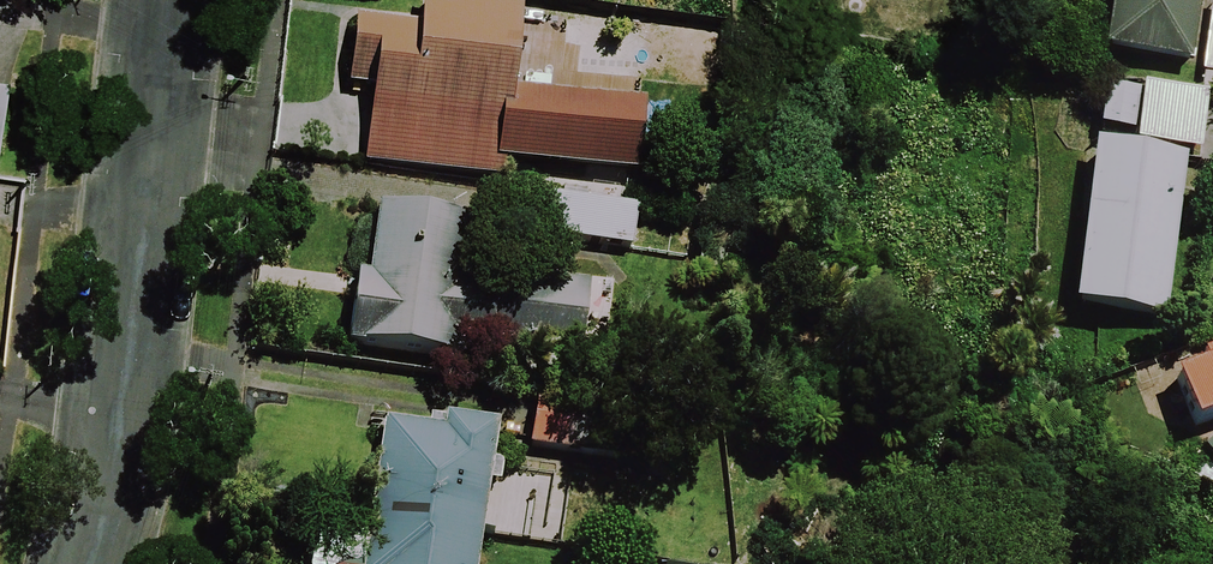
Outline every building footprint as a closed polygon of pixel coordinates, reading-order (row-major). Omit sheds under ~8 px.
[(516,13),(470,8),(471,2),(449,0),(415,0),(412,26),(397,24),(351,20),(344,83),(370,85),(363,155),(400,159),(458,165),(500,169),(558,175),(556,201),(551,246),(624,253),(629,208),(638,110),(508,96),(516,13)] [(1111,52),(1194,62),(1202,0),(1118,0),(1111,52)] [(1205,73),(1212,74),(1212,15),(1205,73)] [(1209,92),(1109,79),(1102,133),(1202,147),(1209,92)] [(9,81),(0,80),(0,144),(9,81)] [(1187,156),(1097,145),(1077,305),(1167,316),(1187,156)] [(480,247),(360,230),(343,349),(463,366),(480,247)] [(590,276),(544,270),(536,328),(583,334),(590,276)] [(1177,365),(1199,429),(1212,424),(1212,352),(1177,365)] [(378,418),(358,563),(465,563),(468,541),(550,552),(560,477),(496,469),(501,434),(378,418)] [(519,419),(517,458),(558,460),(560,421),(519,419)]
